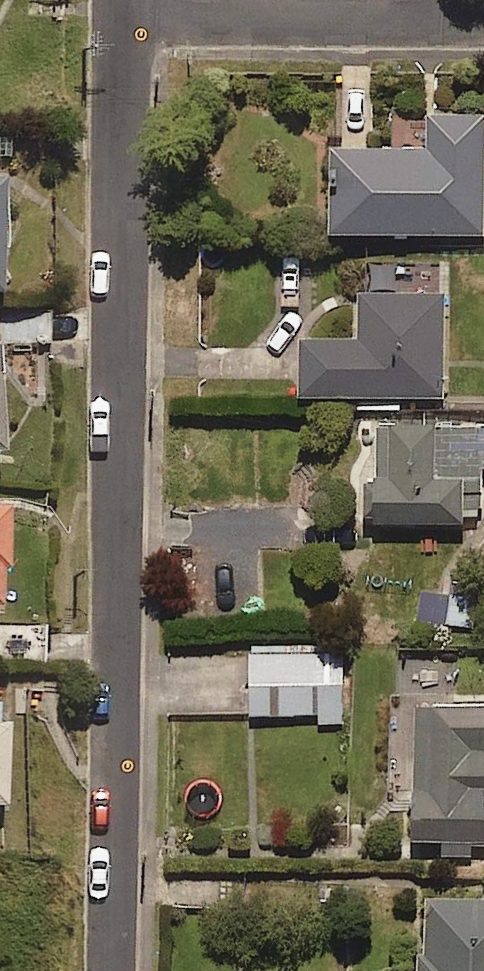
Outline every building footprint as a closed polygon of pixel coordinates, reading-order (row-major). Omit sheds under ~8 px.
[(483,194),(483,114),(426,113),(425,147),(329,146),(328,232),(483,233),(483,194)] [(299,395),(443,397),(445,293),(358,292),(357,337),(300,337),(299,395)] [(435,419),(377,419),(377,483),(371,483),(371,523),(462,523),(462,489),(483,489),(483,429),(435,429),(435,419)] [(469,628),(475,583),(444,579),(438,625),(469,628)] [(342,714),(343,650),(250,650),(250,713),(342,714)] [(413,706),(411,839),(444,840),(444,858),(470,858),(470,844),(483,844),(483,707),(413,706)] [(419,897),(418,970),(483,970),(483,899),(419,897)]
